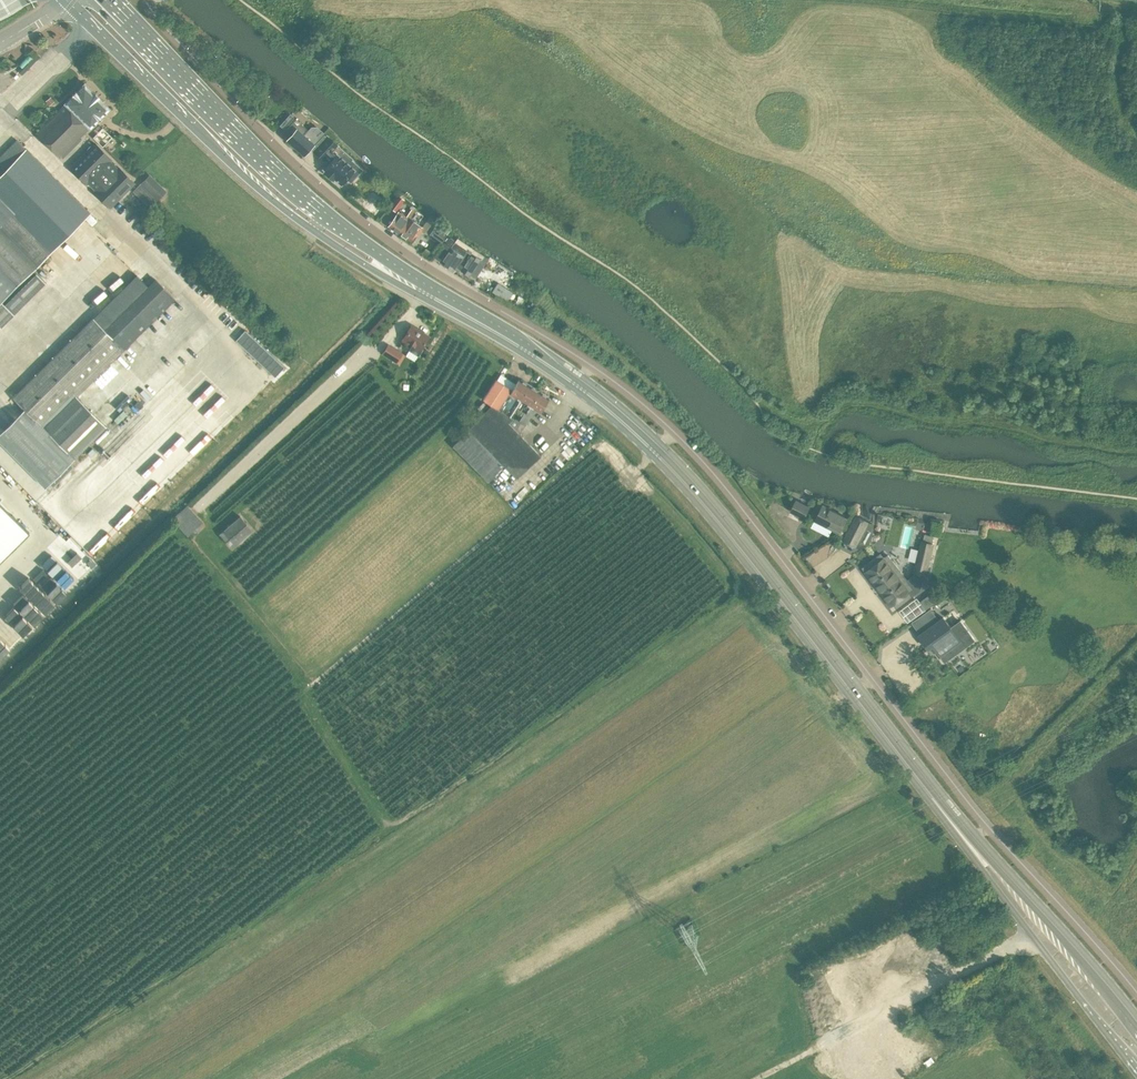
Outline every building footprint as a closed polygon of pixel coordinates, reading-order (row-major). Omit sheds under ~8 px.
[(34,57),(19,72),(22,75),(37,60),(34,57)] [(64,103),(65,104),(36,133),(60,157),(89,127),(90,128),(110,108),(85,83),(64,103)] [(312,126),(308,129),(295,118),(285,130),(290,134),(286,139),(304,155),(315,143),(324,133),(317,126),(312,126)] [(103,127),(93,137),(103,147),(113,137),(103,127)] [(331,151),(337,145),(327,136),(314,150),(324,159),(325,159),(329,162),(324,168),(326,170),(325,172),(333,179),(334,177),(341,183),(346,177),(351,181),(361,169),(350,160),(346,164),(336,155),(336,156),(331,151)] [(0,326),(13,313),(14,314),(27,301),(26,300),(45,281),(33,269),(85,218),(92,225),(94,224),(97,220),(90,213),(26,148),(16,138),(0,155),(0,162),(6,168),(0,174),(0,185),(26,210),(0,236),(0,326)] [(136,184),(125,172),(111,159),(95,142),(70,167),(86,184),(87,183),(100,197),(111,208),(136,184)] [(165,191),(149,175),(142,183),(157,199),(165,191)] [(26,210),(0,185),(0,236),(26,210)] [(397,194),(388,207),(394,212),(404,199),(397,194)] [(388,226),(399,234),(415,211),(411,209),(407,215),(399,210),(388,226)] [(415,211),(399,234),(411,242),(423,226),(417,222),(422,216),(415,211)] [(447,234),(435,225),(428,235),(440,244),(447,234)] [(469,275),(479,260),(453,244),(455,241),(451,238),(447,237),(445,240),(447,243),(451,246),(440,261),(454,270),(456,267),(469,275)] [(137,276),(93,319),(105,330),(148,287),(137,276)] [(176,299),(156,279),(117,318),(105,330),(125,350),(176,299)] [(498,282),(492,291),(504,299),(510,290),(498,282)] [(79,333),(13,398),(25,410),(45,430),(75,400),(125,350),(105,330),(93,319),(78,333),(79,333)] [(429,335),(411,325),(400,342),(407,346),(409,342),(412,344),(408,350),(418,356),(423,349),(421,348),(429,335)] [(403,353),(388,344),(382,354),(396,363),(403,353)] [(496,379),(482,399),(491,404),(510,415),(510,416),(516,406),(530,385),(520,378),(514,386),(512,389),(496,379)] [(521,409),(525,412),(526,412),(539,391),(530,385),(516,406),(521,409)] [(525,412),(520,419),(526,423),(535,409),(539,412),(544,404),(549,397),(539,391),(526,412),(525,412)] [(0,434),(0,445),(44,489),(46,487),(105,430),(75,400),(45,430),(25,410),(0,434)] [(452,445),(488,481),(504,465),(516,477),(541,455),(519,432),(515,429),(508,421),(512,417),(510,416),(510,415),(491,404),(473,423),(474,424),(468,430),(452,445)] [(515,429),(519,432),(525,425),(526,423),(520,419),(520,420),(512,417),(508,421),(515,429)] [(803,520),(810,506),(797,499),(789,513),(803,520)] [(29,531),(0,502),(0,560),(29,531)] [(187,505),(175,516),(190,533),(202,521),(187,505)] [(817,517),(840,530),(850,514),(832,505),(830,511),(822,507),(817,517)] [(253,530),(240,515),(219,533),(232,548),(253,530)] [(869,522),(857,515),(844,540),(856,546),(869,522)] [(932,544),(934,536),(925,534),(924,541),(922,541),(915,571),(916,571),(922,573),(926,574),(933,544),(932,544)] [(897,608),(917,592),(922,573),(916,571),(915,575),(908,580),(889,554),(884,558),(881,553),(865,565),(868,570),(867,571),(892,605),(894,603),(897,608)] [(85,581),(80,586),(83,589),(88,584),(85,581)] [(938,599),(933,592),(921,601),(926,609),(938,599)] [(943,617),(919,635),(929,649),(933,646),(942,658),(953,652),(953,653),(969,641),(957,624),(951,628),(943,617)]
